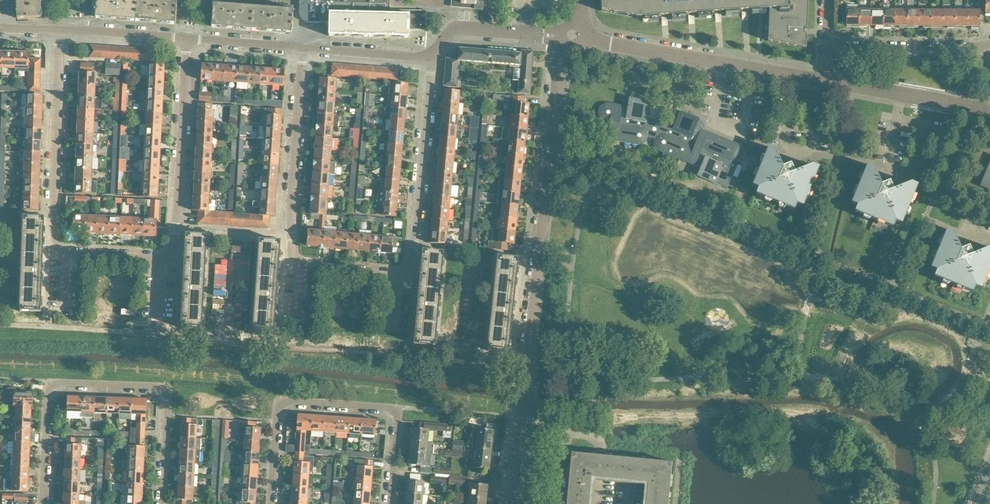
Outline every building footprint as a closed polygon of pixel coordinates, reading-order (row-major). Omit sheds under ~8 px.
[(41,0),(17,0),(17,5),(17,19),(41,18),(41,0)] [(136,9),(137,0),(97,0),(95,18),(136,21),(136,9)] [(177,1),(167,0),(137,0),(136,9),(136,21),(176,24),(177,1)] [(390,2),(390,0),(300,0),(300,10),(299,12),(300,15),(300,17),(302,19),(304,21),(306,22),(309,22),(329,23),(329,36),(389,37),(389,18),(410,19),(410,30),(426,30),(426,14),(425,14),(425,15),(389,15),(390,2)] [(460,8),(484,9),(485,0),(461,0),(460,8)] [(601,11),(640,18),(758,10),(769,10),(768,41),(770,41),(803,47),(806,48),(807,33),(804,33),(804,29),(807,29),(808,0),(601,0),(601,11)] [(252,30),(254,7),(213,3),(211,27),(252,30)] [(292,33),(294,10),(254,7),(252,30),(292,33)] [(858,28),(858,10),(847,10),(845,10),(845,18),(847,18),(847,26),(850,26),(850,28),(858,28)] [(870,26),(870,10),(858,10),(858,28),(867,28),(867,26),(870,26)] [(882,28),(882,10),(870,10),(870,26),(874,26),(874,28),(882,28)] [(894,26),(894,10),(882,10),(882,28),(890,28),(890,26),(894,26)] [(907,28),(907,10),(894,10),(894,26),(898,26),(898,28),(907,28)] [(919,26),(919,10),(907,10),(907,28),(915,28),(915,26),(919,26)] [(931,28),(931,10),(919,10),(919,26),(923,26),(923,28),(931,28)] [(942,26),(943,10),(931,10),(931,28),(938,28),(938,26),(942,26)] [(954,28),(955,10),(943,10),(942,26),(946,26),(946,28),(954,28)] [(967,27),(967,10),(955,10),(954,28),(962,28),(962,27),(967,27)] [(979,27),(979,10),(967,10),(967,27),(971,27),(971,28),(978,28),(978,27),(979,27)] [(389,18),(389,37),(409,38),(410,30),(410,19),(389,18)] [(515,59),(516,50),(489,47),(488,51),(487,63),(514,65),(517,65),(517,59),(515,59)] [(487,63),(488,51),(459,48),(458,59),(458,60),(460,60),(487,63)] [(530,94),(534,51),(521,50),(521,53),(516,53),(516,50),(515,59),(517,59),(517,65),(514,65),(514,69),(521,70),(520,80),(519,93),(519,94),(530,95),(530,94)] [(15,68),(15,52),(14,52),(14,51),(9,51),(9,52),(2,52),(2,68),(15,68)] [(22,53),(15,52),(15,68),(28,68),(28,69),(29,69),(29,68),(40,68),(41,59),(29,58),(29,53),(27,53),(27,51),(22,51),(22,53)] [(458,87),(460,60),(458,60),(458,59),(455,59),(446,58),(445,73),(443,86),(458,88),(458,87)] [(102,80),(95,80),(96,73),(93,73),(93,63),(81,63),(80,73),(79,85),(95,86),(95,85),(102,86),(102,80)] [(213,81),(214,63),(208,63),(208,65),(202,64),(201,80),(213,81)] [(225,82),(226,66),(220,65),(220,64),(214,63),(213,81),(225,82)] [(106,64),(105,74),(120,75),(121,65),(106,64)] [(237,83),(238,65),(232,64),(232,66),(226,66),(225,82),(237,83)] [(164,78),(165,66),(149,65),(149,77),(164,78)] [(248,83),(249,68),(244,67),(244,65),(238,65),(237,83),(248,83)] [(260,84),(261,67),(255,66),(255,68),(249,68),(248,83),(260,84)] [(272,85),(273,69),(268,69),(268,67),(261,67),(260,84),(272,85)] [(284,86),(285,70),(280,70),(280,68),(275,68),(275,70),(273,69),(272,85),(284,86)] [(163,90),(164,78),(149,77),(148,89),(163,90)] [(335,91),(336,79),(320,78),(319,90),(335,91)] [(406,97),(407,85),(390,83),(389,95),(393,96),(406,97)] [(95,98),(95,86),(79,85),(79,97),(95,98)] [(163,102),(163,90),(148,89),(147,101),(163,102)] [(459,103),(460,91),(444,89),(443,101),(459,103)] [(334,103),(335,91),(319,90),(318,95),(319,95),(318,102),(334,103)] [(212,96),(212,94),(200,93),(199,100),(211,101),(212,96)] [(43,107),(43,95),(27,94),(27,106),(43,107)] [(524,104),(525,97),(503,95),(503,100),(510,101),(509,110),(513,110),(512,115),(528,117),(529,104),(524,104)] [(405,109),(406,97),(393,96),(392,107),(392,108),(405,109)] [(103,98),(95,98),(79,97),(78,109),(94,110),(94,109),(102,109),(103,98)] [(599,111),(599,113),(599,114),(599,116),(600,117),(601,119),(602,120),(603,121),(605,122),(606,122),(610,123),(607,140),(638,145),(639,145),(641,145),(643,144),(645,144),(646,142),(647,141),(648,139),(648,137),(655,139),(655,140),(655,141),(655,142),(655,143),(655,144),(655,146),(656,147),(656,148),(657,149),(658,149),(658,150),(659,151),(701,168),(698,176),(716,184),(723,187),(727,188),(735,170),(737,165),(732,163),(731,161),(732,161),(734,161),(735,161),(736,161),(738,160),(739,160),(740,159),(741,158),(742,156),(742,155),(742,154),(743,152),(742,151),(742,150),(742,148),(741,147),(740,146),(739,145),(738,144),(737,144),(733,142),(696,127),(699,119),(681,111),(673,131),(659,124),(653,122),(646,122),(650,101),(629,98),(628,106),(609,103),(608,103),(606,103),(604,104),(603,105),(602,106),(600,107),(600,108),(599,110),(599,111)] [(162,114),(163,102),(147,101),(147,113),(162,114)] [(459,103),(443,101),(442,101),(441,108),(443,108),(442,113),(458,115),(459,103)] [(334,115),(334,103),(318,102),(318,114),(333,115),(334,115)] [(212,110),(213,104),(199,103),(199,110),(198,110),(197,122),(213,123),(214,110),(212,110)] [(43,107),(27,106),(26,118),(42,118),(43,107)] [(404,121),(405,109),(392,108),(392,107),(386,107),(385,113),(392,113),(391,120),(404,121)] [(281,128),(282,116),(281,116),(282,109),(269,108),(269,114),(267,114),(266,127),(281,128)] [(94,122),(94,110),(78,109),(78,121),(94,122)] [(161,126),(162,114),(147,113),(142,113),(141,120),(146,121),(146,125),(161,126)] [(457,121),(458,115),(442,113),(441,125),(457,127),(457,126),(462,127),(462,121),(457,121)] [(338,127),(339,115),(334,115),(333,115),(318,114),(317,126),(316,125),(316,126),(339,127),(338,127)] [(526,130),(528,117),(512,115),(511,128),(526,130)] [(42,130),(42,118),(26,118),(26,129),(42,130)] [(403,133),(404,121),(391,120),(390,132),(403,133)] [(93,134),(94,122),(78,121),(77,133),(93,134)] [(213,136),(213,123),(197,122),(197,135),(213,136)] [(161,138),(161,126),(146,125),(145,136),(145,137),(161,138)] [(457,132),(457,127),(441,125),(440,125),(439,131),(440,132),(440,137),(456,139),(461,139),(462,132),(457,132)] [(338,133),(339,127),(316,126),(316,131),(316,138),(332,139),(333,132),(338,133)] [(280,141),(281,128),(266,127),(259,127),(259,139),(265,140),(280,141)] [(503,127),(501,140),(503,140),(510,141),(525,142),(526,130),(511,128),(503,127)] [(41,141),(42,130),(26,129),(20,129),(19,140),(25,140),(41,141)] [(402,145),(403,133),(390,132),(389,143),(402,145)] [(93,146),(93,134),(77,133),(77,145),(93,146)] [(212,148),(213,136),(197,135),(196,148),(212,148)] [(160,150),(161,138),(145,137),(145,136),(141,136),(141,148),(144,149),(160,150)] [(455,150),(456,139),(440,137),(439,149),(438,149),(455,150)] [(331,151),(332,139),(316,138),(315,150),(331,151)] [(41,152),(41,141),(25,140),(25,152),(41,152)] [(279,154),(280,141),(265,140),(264,152),(279,154)] [(524,155),(525,142),(510,141),(503,140),(502,153),(508,153),(524,155)] [(401,157),(402,145),(389,143),(384,143),(384,151),(388,151),(388,155),(401,157)] [(92,152),(93,146),(77,145),(76,157),(92,158),(97,158),(98,152),(92,152)] [(803,206),(819,167),(812,164),(795,172),(791,163),(783,167),(775,149),(768,146),(762,163),(760,167),(752,185),(758,188),(756,193),(795,210),(797,204),(803,206)] [(120,147),(120,159),(124,159),(130,160),(130,148),(128,148),(121,147),(120,147)] [(211,161),(212,148),(196,148),(195,160),(211,161)] [(159,161),(160,150),(144,149),(144,161),(159,161)] [(454,162),(455,150),(438,149),(437,155),(438,155),(438,160),(454,162)] [(331,162),(331,151),(315,150),(314,161),(313,161),(330,163),(331,162)] [(41,164),(41,152),(25,152),(25,163),(41,164)] [(278,166),(279,154),(264,152),(263,165),(278,166)] [(522,168),(524,155),(508,153),(507,166),(522,168)] [(401,157),(388,155),(382,155),(381,167),(400,168),(401,157)] [(92,170),(92,158),(76,157),(76,169),(92,170)] [(211,174),(211,161),(195,160),(195,173),(211,174)] [(453,174),(454,162),(438,160),(437,172),(453,174)] [(159,173),(159,161),(144,161),(143,173),(159,173)] [(335,175),(336,163),(336,162),(331,162),(330,163),(313,161),(313,167),(314,167),(313,173),(330,175),(330,174),(335,175)] [(40,175),(41,164),(25,163),(24,175),(40,175)] [(902,224),(918,185),(911,182),(893,190),(890,181),(881,185),(874,168),(874,167),(867,164),(851,203),(857,205),(855,211),(894,227),(896,221),(902,224)] [(277,179),(278,166),(263,165),(262,177),(277,179)] [(521,180),(522,168),(507,166),(505,179),(521,180)] [(381,167),(380,178),(381,179),(386,179),(399,180),(400,168),(381,167)] [(91,181),(92,170),(76,169),(75,181),(91,182),(91,181)] [(452,186),(453,174),(437,172),(435,172),(435,178),(436,178),(435,184),(452,186)] [(158,185),(159,173),(143,173),(143,185),(158,185)] [(210,186),(211,174),(195,173),(194,185),(210,186)] [(329,187),(330,175),(313,173),(312,185),(329,187)] [(40,187),(40,175),(24,175),(24,186),(40,187)] [(366,177),(359,176),(358,189),(362,189),(365,189),(366,177)] [(276,191),(277,179),(262,177),(261,190),(276,191)] [(519,193),(521,180),(505,179),(500,178),(498,191),(519,193)] [(398,192),(399,180),(386,179),(381,179),(380,191),(398,192)] [(97,194),(98,182),(91,181),(91,182),(75,181),(75,193),(97,194)] [(451,197),(452,186),(435,184),(434,196),(451,197)] [(157,198),(158,185),(143,185),(142,197),(157,198)] [(209,199),(210,186),(194,185),(193,198),(209,199)] [(328,198),(329,187),(312,185),(312,197),(328,198)] [(39,198),(40,187),(24,186),(23,198),(39,198)] [(354,200),(355,189),(350,188),(350,187),(346,187),(345,191),(350,192),(349,200),(354,200)] [(275,204),(276,191),(261,190),(261,198),(259,198),(258,202),(275,204)] [(378,191),(377,202),(384,203),(397,204),(398,192),(380,191),(378,191)] [(518,206),(519,193),(498,191),(497,203),(518,206)] [(450,209),(451,197),(434,196),(433,195),(433,202),(434,202),(433,208),(450,209)] [(326,215),(328,198),(312,197),(311,197),(311,202),(310,214),(320,215),(326,216),(326,215)] [(39,210),(39,198),(23,198),(23,210),(39,210)] [(215,201),(209,200),(209,199),(193,198),(193,211),(198,211),(198,217),(211,218),(211,211),(215,211),(215,201)] [(158,220),(159,200),(148,200),(147,206),(151,207),(150,220),(144,219),(143,236),(155,236),(156,220),(158,220)] [(275,217),(275,204),(258,202),(254,201),(253,207),(260,208),(260,215),(257,214),(257,221),(269,222),(269,216),(275,217)] [(396,216),(397,204),(384,203),(377,202),(376,215),(396,216)] [(517,218),(518,206),(497,203),(495,216),(501,217),(517,218)] [(449,221),(450,209),(433,208),(432,219),(449,221)] [(225,225),(226,212),(218,212),(217,225),(225,225)] [(249,227),(250,214),(236,213),(235,226),(249,227)] [(43,249),(45,217),(24,216),(22,248),(43,249)] [(85,233),(86,216),(74,216),(73,233),(85,233)] [(97,234),(97,217),(86,216),(85,233),(97,234)] [(108,234),(109,217),(97,217),(97,234),(108,234)] [(120,235),(121,218),(109,217),(108,234),(120,235)] [(515,231),(517,218),(501,217),(500,229),(515,231)] [(132,235),(132,219),(121,218),(120,235),(132,235)] [(143,236),(144,219),(132,219),(132,235),(143,236)] [(447,233),(449,221),(432,219),(431,219),(431,225),(432,226),(431,231),(447,233)] [(324,247),(325,232),(324,232),(325,225),(322,224),(322,222),(320,222),(319,231),(308,230),(307,246),(324,247)] [(514,244),(515,231),(500,229),(494,229),(492,241),(489,241),(489,248),(508,250),(509,244),(514,244)] [(989,267),(989,247),(989,248),(973,255),(969,246),(961,249),(954,232),(947,229),(931,268),(937,270),(934,276),(973,292),(975,286),(981,289),(989,267)] [(370,252),(371,236),(371,231),(360,230),(360,235),(358,250),(370,252)] [(205,266),(206,235),(197,234),(197,232),(187,231),(187,234),(185,234),(184,265),(205,266)] [(446,245),(447,233),(431,231),(430,243),(446,245)] [(335,248),(337,233),(325,232),(324,247),(335,248)] [(347,249),(348,234),(337,233),(335,248),(347,249)] [(358,250),(360,235),(348,234),(347,249),(358,250)] [(381,253),(382,237),(371,236),(370,252),(381,253)] [(278,272),(280,241),(278,241),(279,238),(269,237),(269,240),(259,240),(257,271),(278,272)] [(382,237),(381,253),(393,254),(393,248),(401,249),(402,239),(394,238),(382,237)] [(42,280),(43,249),(22,248),(21,279),(42,280)] [(443,252),(434,251),(422,250),(420,281),(441,283),(443,252)] [(515,290),(519,258),(498,256),(494,287),(515,290)] [(204,298),(205,266),(184,265),(183,297),(204,298)] [(276,304),(278,272),(257,271),(255,303),(276,304)] [(41,312),(42,280),(21,279),(20,311),(41,312)] [(438,315),(441,283),(420,281),(417,313),(438,315)] [(512,321),(515,290),(494,287),(491,319),(512,321)] [(202,329),(204,298),(183,297),(181,328),(202,329)] [(274,335),(276,304),(255,303),(253,334),(274,335)] [(435,346),(438,315),(417,313),(414,344),(435,346)] [(509,352),(512,321),(491,319),(488,350),(509,352)] [(24,393),(14,392),(14,406),(32,406),(33,406),(33,393),(30,393),(30,392),(25,392),(24,393)] [(82,417),(82,397),(68,397),(68,411),(67,418),(81,419),(82,417)] [(94,413),(95,398),(82,397),(82,417),(94,418),(94,413)] [(107,413),(107,398),(95,398),(94,413),(107,413)] [(119,414),(120,399),(107,398),(107,413),(119,414)] [(132,414),(132,399),(120,399),(119,414),(119,419),(131,419),(132,414)] [(147,415),(147,400),(132,399),(132,414),(138,414),(137,428),(131,428),(131,432),(131,437),(145,438),(146,415),(147,415)] [(31,418),(32,406),(14,406),(7,405),(7,412),(16,412),(16,418),(31,418)] [(296,433),(296,438),(297,439),(296,453),(310,454),(310,449),(311,449),(311,445),(310,445),(305,445),(306,430),(311,431),(312,416),(298,415),(297,430),(298,430),(298,433),(296,433)] [(312,416),(311,431),(324,432),(325,417),(312,416)] [(325,417),(324,432),(337,433),(338,418),(325,417)] [(31,431),(31,418),(16,418),(15,430),(31,431)] [(338,418),(337,433),(348,433),(349,418),(338,418)] [(349,418),(348,433),(361,434),(362,419),(349,418)] [(361,434),(361,440),(375,441),(376,435),(377,420),(362,419),(361,434)] [(240,421),(239,440),(260,441),(261,428),(257,428),(257,422),(240,421)] [(452,425),(424,423),(424,429),(413,428),(411,440),(428,442),(429,430),(452,432),(452,425)] [(182,425),(181,437),(196,438),(197,425),(182,425)] [(492,450),(493,438),(494,430),(478,428),(477,436),(474,436),(472,448),(492,450)] [(30,443),(31,431),(15,430),(15,442),(30,443)] [(181,437),(181,450),(201,451),(201,438),(196,438),(181,437)] [(64,444),(64,455),(66,455),(66,457),(81,458),(82,444),(81,444),(81,438),(67,438),(67,444),(64,444)] [(144,446),(145,441),(130,440),(129,459),(144,460),(145,446),(144,446)] [(239,440),(239,445),(245,445),(244,452),(259,454),(260,441),(239,440)] [(427,454),(428,442),(411,440),(410,452),(427,454)] [(8,442),(8,454),(14,454),(30,455),(30,443),(15,442),(8,442)] [(453,451),(452,456),(462,458),(463,447),(453,446),(453,451)] [(489,470),(492,450),(472,448),(471,460),(474,460),(473,468),(474,468),(474,473),(481,473),(481,469),(489,470)] [(181,450),(180,462),(195,463),(200,463),(201,451),(181,450)] [(244,452),(243,465),(258,466),(259,454),(244,452)] [(431,454),(427,454),(410,452),(409,465),(421,466),(420,472),(434,473),(434,474),(450,475),(451,469),(430,467),(431,454)] [(671,471),(672,463),(646,460),(602,456),(571,453),(568,478),(591,481),(591,477),(600,478),(647,483),(645,503),(668,503),(671,471)] [(29,467),(30,455),(14,454),(14,466),(29,467)] [(294,455),(293,462),(295,462),(294,475),(308,476),(313,476),(314,457),(310,457),(310,456),(296,455),(296,456),(294,455)] [(81,470),(81,458),(66,457),(65,470),(81,470)] [(143,472),(144,460),(129,459),(129,471),(143,472)] [(355,459),(353,478),(357,478),(372,480),(373,466),(372,466),(373,461),(358,460),(355,459)] [(180,462),(179,475),(194,476),(195,463),(180,462)] [(243,465),(242,477),(257,479),(258,466),(243,465)] [(29,479),(29,467),(14,466),(13,478),(29,479)] [(80,483),(81,470),(65,470),(65,482),(80,483)] [(143,484),(143,472),(129,471),(128,484),(143,484)] [(179,475),(179,487),(194,488),(194,476),(179,475)] [(294,475),(293,487),(308,488),(308,476),(294,475)] [(469,477),(450,475),(449,484),(468,486),(469,477)] [(430,476),(430,483),(446,484),(446,477),(430,476)] [(242,477),(242,490),(257,491),(257,479),(242,477)] [(28,492),(29,479),(13,478),(6,478),(6,491),(28,492)] [(357,478),(355,491),(371,492),(372,480),(357,478)] [(591,481),(568,478),(566,503),(589,503),(591,481)] [(408,481),(406,493),(423,495),(424,482),(408,481)] [(80,495),(80,483),(65,482),(64,495),(80,495)] [(142,497),(143,484),(128,484),(127,496),(142,497)] [(470,484),(469,498),(486,500),(488,486),(488,487),(488,486),(470,484)] [(178,500),(179,500),(179,503),(192,503),(192,500),(193,500),(194,488),(179,487),(178,500)] [(293,487),(292,500),(307,501),(313,501),(313,489),(308,488),(293,487)] [(255,503),(256,503),(257,491),(242,490),(241,502),(238,502),(238,503),(255,503)] [(354,503),(366,503),(369,503),(371,492),(355,491),(354,503)] [(423,495),(406,493),(405,503),(422,503),(423,495)] [(86,501),(79,501),(80,495),(64,495),(64,503),(86,503),(86,501)] [(142,497),(127,496),(121,496),(121,503),(142,503),(142,497)]
